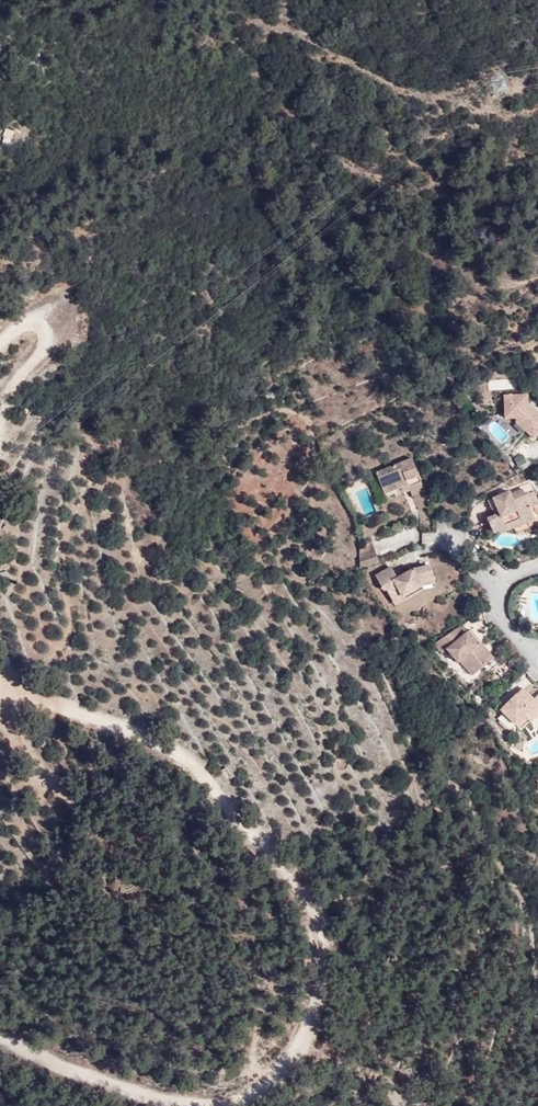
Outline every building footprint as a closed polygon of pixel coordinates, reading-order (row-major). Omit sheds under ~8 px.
[(5,127),(1,140),(10,142),(14,130),(5,127)] [(536,412),(530,413),(526,409),(526,402),(526,396),(504,396),(503,418),(515,418),(515,422),(532,439),(537,433),(537,414),(536,412)] [(530,413),(536,412),(526,402),(526,409),(530,413)] [(513,456),(518,466),(526,462),(522,453),(513,456)] [(407,491),(420,486),(409,458),(373,473),(382,494),(399,487),(405,485),(407,491)] [(533,515),(530,507),(537,504),(537,501),(531,483),(488,500),(492,509),(493,509),(497,507),(499,514),(496,516),(488,519),(493,533),(499,530),(514,524),(515,527),(523,523),(522,520),(533,515)] [(423,491),(420,486),(407,491),(410,497),(423,491)] [(534,519),(533,515),(522,520),(523,523),(534,519)] [(537,528),(537,525),(537,521),(524,526),(527,532),(537,528)] [(501,533),(515,527),(514,524),(499,530),(501,533)] [(359,555),(360,567),(378,561),(375,550),(359,555)] [(392,601),(421,586),(435,584),(431,567),(413,569),(404,574),(400,576),(397,578),(391,567),(375,574),(383,590),(386,589),(392,601)] [(423,590),(421,586),(392,601),(394,605),(423,590)] [(466,632),(461,625),(439,640),(446,649),(457,662),(460,660),(472,675),(489,661),(466,632)] [(469,630),(466,632),(489,661),(492,658),(469,630)] [(446,649),(439,640),(434,644),(442,653),(446,649)] [(537,708),(537,704),(523,688),(516,695),(518,697),(515,701),(513,699),(501,711),(515,725),(524,716),(527,720),(537,708)] [(527,720),(531,723),(537,716),(537,708),(527,720)] [(519,729),(527,720),(524,716),(515,725),(519,729)]
